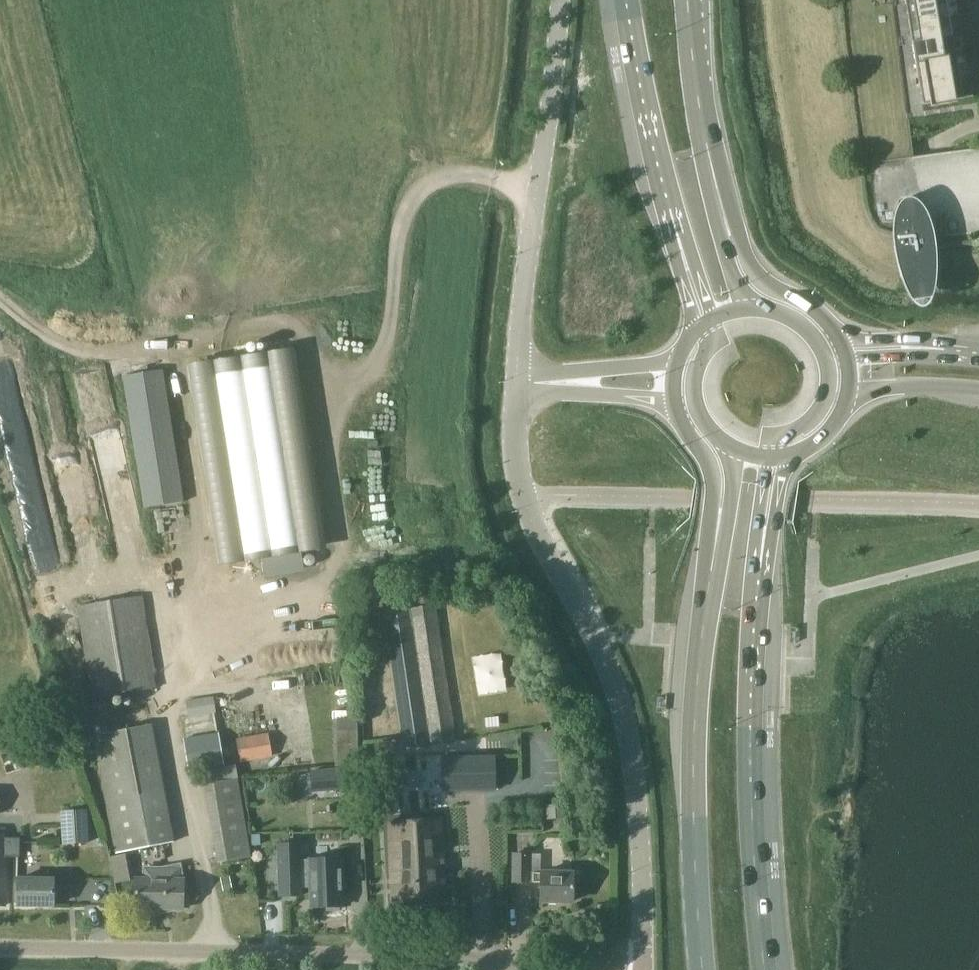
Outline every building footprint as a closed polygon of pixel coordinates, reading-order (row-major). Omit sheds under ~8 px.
[(906,3),(909,23),(950,16),(947,0),(923,0),(906,3)] [(950,16),(909,23),(913,43),(953,37),(950,16)] [(913,43),(916,63),(956,57),(953,37),(913,43)] [(956,57),(916,63),(919,84),(960,77),(960,76),(956,57)] [(923,105),(974,96),(970,75),(960,76),(960,77),(919,84),(923,105)] [(870,162),(881,246),(894,244),(895,251),(896,257),(898,266),(900,275),(902,280),(904,285),(906,290),(908,295),(909,297),(911,300),(912,302),(913,301),(931,299),(932,299),(934,295),(935,291),(936,287),(936,283),(937,275),(937,267),(937,259),(936,249),(935,239),(978,233),(978,147),(933,153),(914,156),(870,162)] [(295,346),(188,363),(220,564),(327,547),(295,346)] [(164,370),(123,377),(144,508),(185,502),(164,370)] [(301,552),(263,558),(265,574),(304,568),(301,552)] [(141,596),(79,606),(93,698),(156,688),(141,596)] [(436,606),(384,613),(403,738),(402,738),(403,739),(429,735),(431,746),(456,742),(436,606)] [(95,737),(96,742),(117,853),(172,843),(150,727),(95,737)] [(358,730),(334,731),(336,767),(359,766),(358,730)] [(273,756),(270,742),(268,732),(236,738),(240,762),(273,756)] [(189,772),(224,766),(219,735),(184,741),(189,772)] [(45,762),(39,742),(38,741),(0,754),(8,774),(45,762)] [(495,756),(442,757),(443,791),(496,790),(495,756)] [(358,768),(324,770),(326,790),(360,788),(358,768)] [(237,779),(206,785),(219,863),(250,857),(237,779)] [(563,818),(562,805),(548,806),(549,819),(563,818)] [(61,811),(62,845),(89,843),(87,809),(61,811)] [(440,819),(390,822),(395,900),(445,897),(440,819)] [(5,906),(5,904),(4,904),(5,857),(20,857),(20,838),(5,838),(5,834),(0,834),(0,906),(5,906)] [(252,835),(252,845),(261,845),(260,834),(252,835)] [(300,844),(278,844),(280,896),(302,896),(302,888),(312,887),(311,873),(301,874),(301,860),(300,844)] [(574,873),(529,873),(529,854),(513,853),(512,881),(541,882),(540,901),(573,901),(574,873)] [(339,910),(339,907),(343,906),(342,878),(341,858),(310,859),(301,860),(301,874),(311,873),(312,887),(312,907),(326,907),(326,911),(339,910)] [(166,869),(145,868),(144,879),(136,879),(136,907),(167,908),(167,910),(179,908),(182,908),(188,907),(183,883),(183,880),(182,880),(180,865),(166,868),(166,869)] [(230,876),(221,878),(224,891),(233,889),(230,876)] [(18,879),(18,906),(54,906),(54,879),(18,879)]
